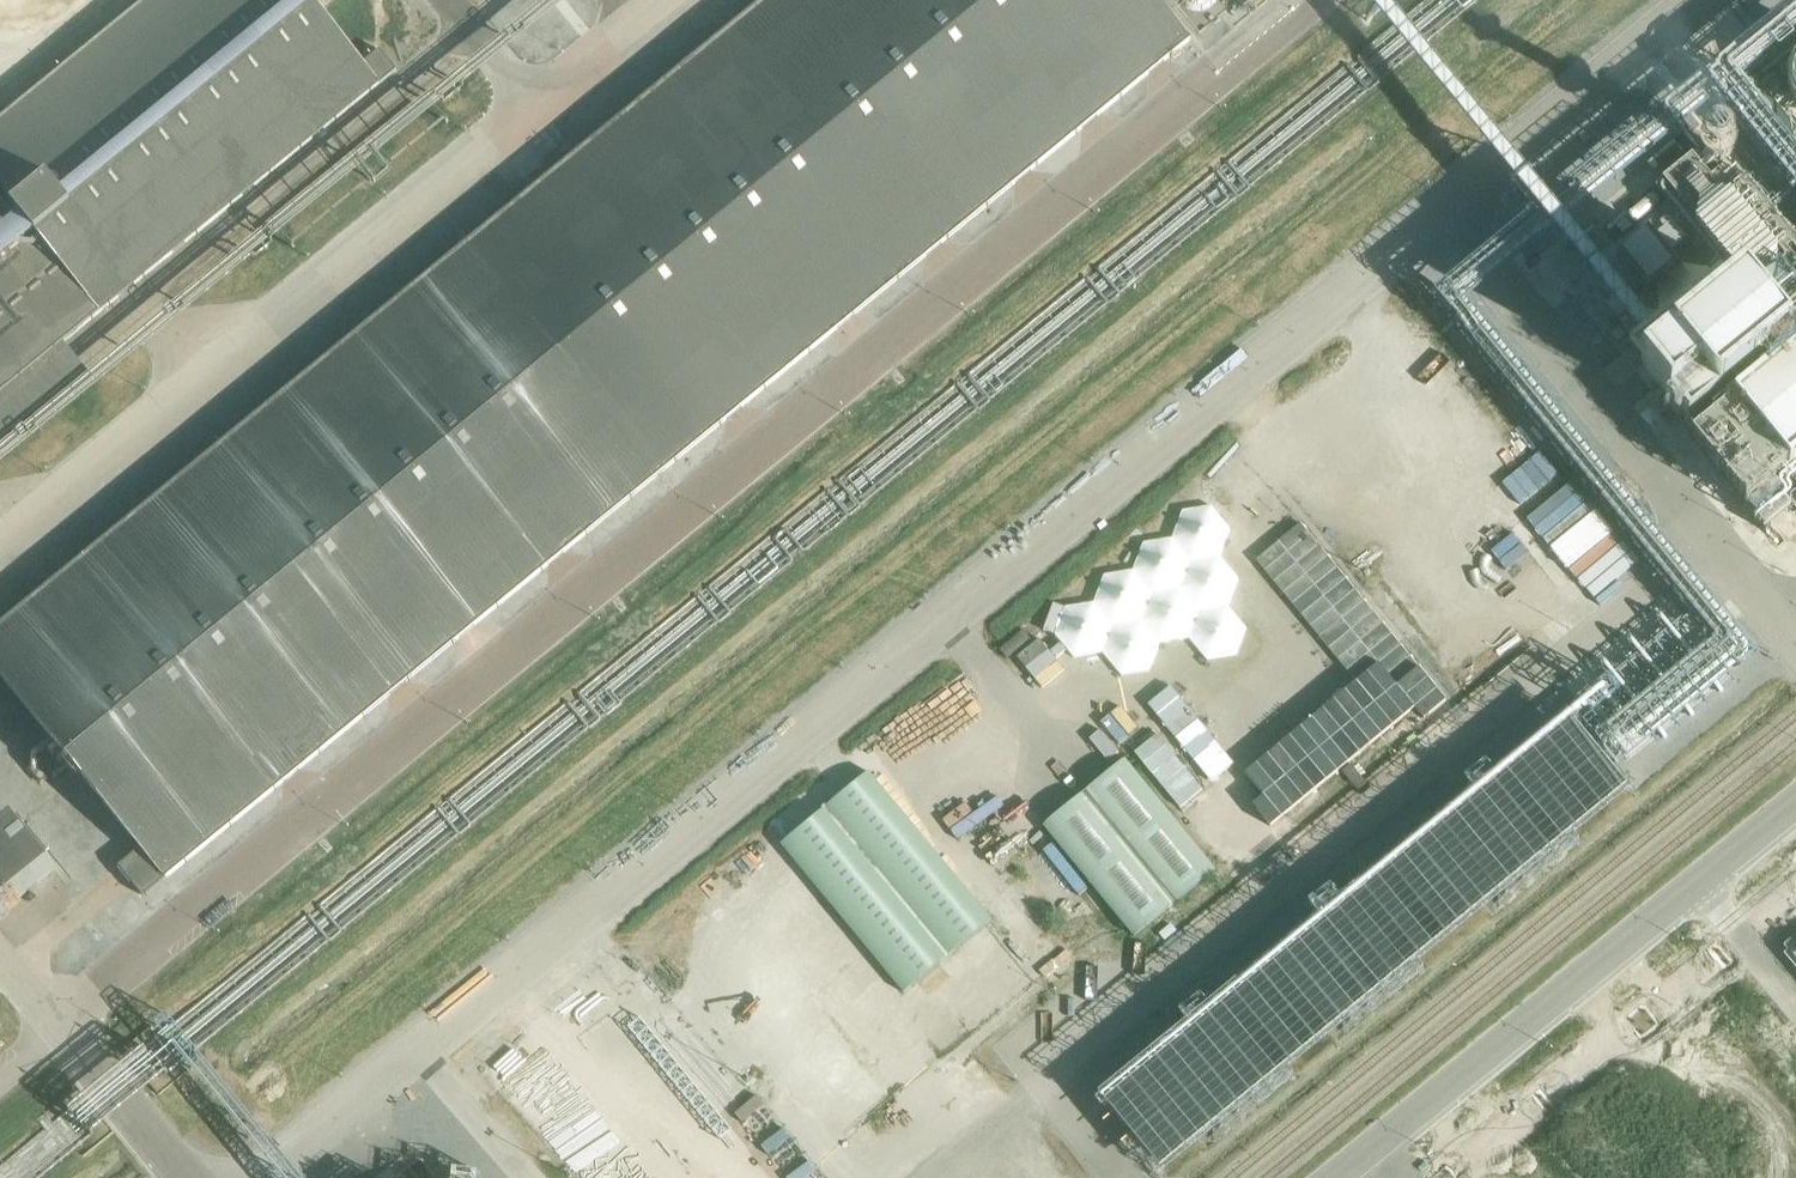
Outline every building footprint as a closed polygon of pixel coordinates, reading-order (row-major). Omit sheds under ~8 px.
[(142,849),(119,867),(145,898),(1190,41),(1157,0),(765,0),(0,627),(0,676),(142,849)] [(94,379),(82,365),(71,351),(65,344),(381,85),(398,72),(381,51),(364,65),(320,11),(334,0),(148,0),(0,122),(0,456),(94,379)] [(1219,0),(1177,0),(1178,3),(1180,7),(1183,10),(1188,14),(1191,15),(1200,16),(1209,14),(1214,9),(1219,3),(1219,0)] [(1791,100),(1795,108),(1795,62),(1795,63),(1789,74),(1787,88),(1791,100)] [(540,139),(516,159),(534,181),(558,160),(540,139)] [(1623,364),(1762,539),(1795,512),(1795,508),(1777,487),(1795,472),(1795,359),(1794,361),(1738,292),(1728,301),(1716,287),(1623,364)] [(1152,1177),(1164,1177),(1628,796),(1566,721),(1095,1109),(1152,1177)] [(54,746),(28,767),(42,784),(51,777),(68,763),(54,746)] [(1124,763),(1085,796),(1175,906),(1216,872),(1124,763)] [(1085,796),(1043,831),(1133,941),(1175,906),(1085,796)] [(0,839),(0,914),(1,916),(56,871),(17,824),(0,839)] [(1785,956),(1795,969),(1795,948),(1785,956)]
